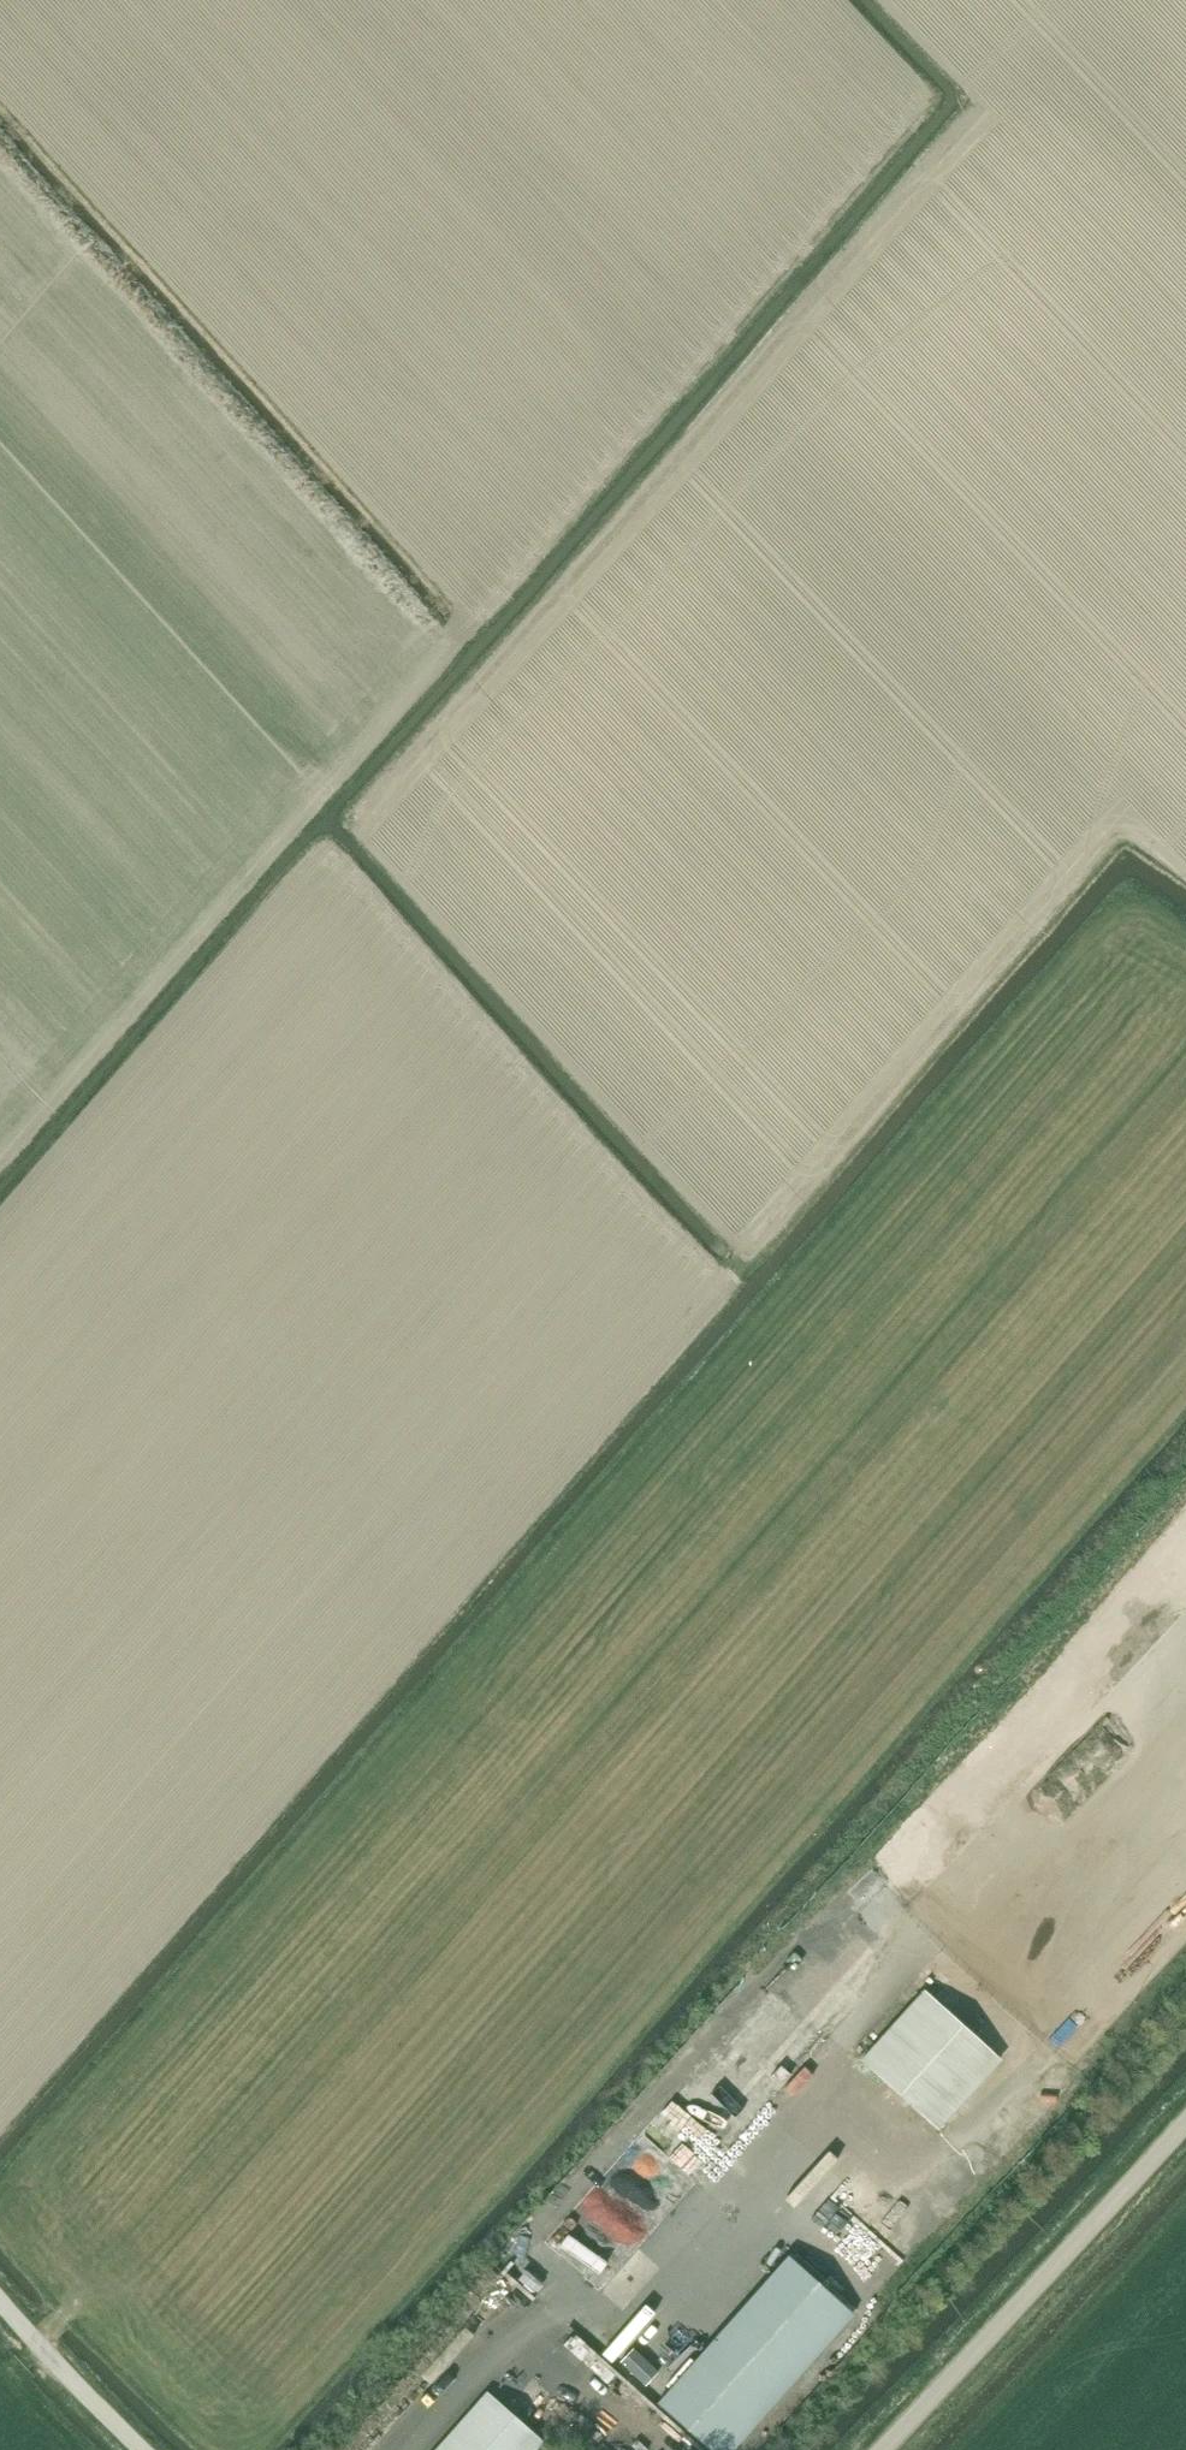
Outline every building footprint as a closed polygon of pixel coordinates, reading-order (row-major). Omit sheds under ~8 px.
[(640,2133),(545,2240),(601,2291),(827,2040),(771,1989),(640,2133)] [(939,2129),(1002,2061),(926,1992),(864,2061),(939,2129)] [(852,2314),(793,2261),(664,2406),(713,2449),(731,2449),(852,2314)] [(542,2442),(487,2393),(436,2449),(536,2449),(542,2442)]
